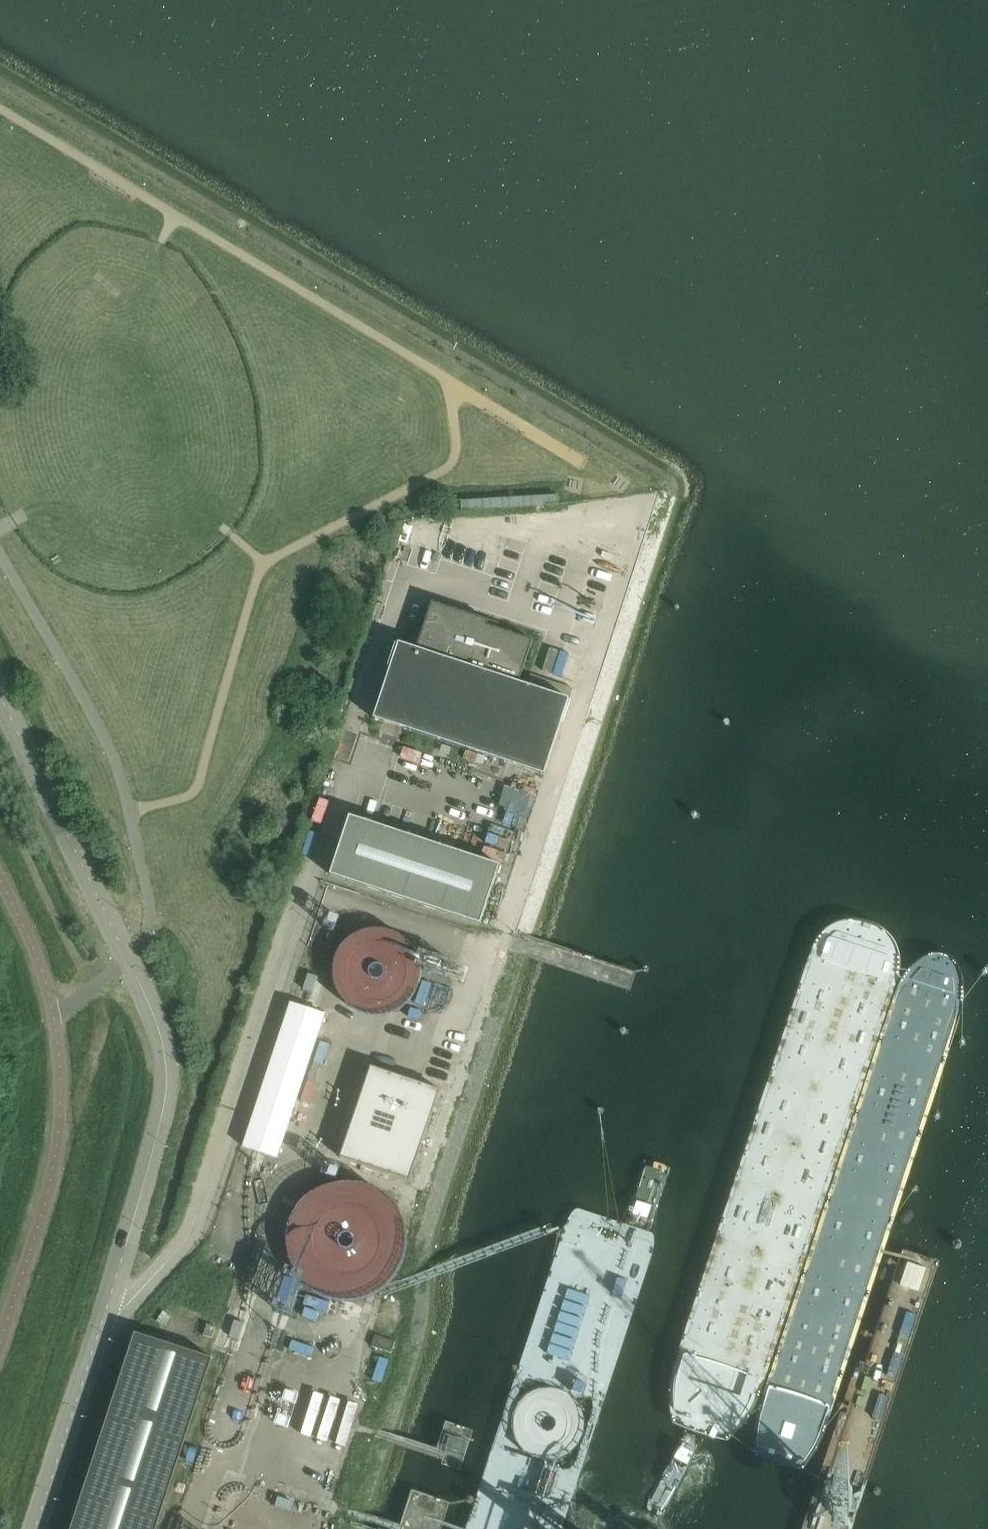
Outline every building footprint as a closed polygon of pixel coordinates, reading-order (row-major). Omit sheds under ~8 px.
[(519,683),(523,672),(533,641),(497,629),(496,631),(487,628),(489,621),(432,603),(417,649),(399,643),(374,719),(544,776),(570,700),(519,683)] [(533,674),(529,684),(571,698),(574,688),(533,674)] [(481,925),(500,866),(350,817),(330,876),(481,925)] [(291,1004),(243,1148),(277,1159),(325,1015),(291,1004)] [(404,1251),(401,1197),(360,1182),(307,1185),(290,1233),(292,1270),(282,1298),(282,1309),(293,1308),(302,1285),(339,1299),(387,1297),(404,1251)] [(376,1304),(366,1301),(362,1314),(372,1318),(376,1304)] [(137,1334),(135,1333),(71,1528),(156,1528),(211,1358),(137,1334)] [(456,1425),(448,1450),(466,1456),(475,1432),(456,1425)]
